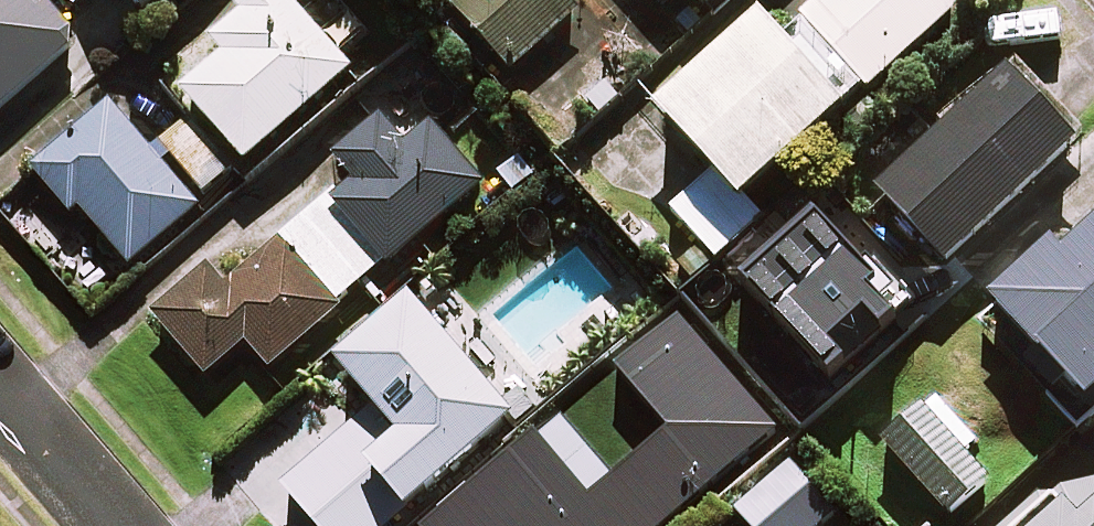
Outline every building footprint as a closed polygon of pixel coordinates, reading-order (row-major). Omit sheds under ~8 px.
[(44,0),(0,0),(0,111),(80,43),(44,0)] [(146,13),(161,0),(136,0),(146,13)] [(230,56),(186,95),(199,109),(165,138),(216,195),(355,72),(292,0),(251,0),(211,35),(230,56)] [(570,0),(465,0),(456,9),(517,72),(580,10),(570,0)] [(594,150),(667,227),(693,204),(724,239),(995,0),(767,0),(807,45),(736,115),(694,149),(644,101),(594,150)] [(706,12),(718,0),(695,0),(706,12)] [(430,50),(390,48),(389,81),(429,82),(430,50)] [(1080,144),(1013,74),(885,197),(952,267),(1080,144)] [(200,208),(112,106),(37,171),(75,214),(83,207),(134,266),(200,208)] [(408,146),(383,119),(338,159),(355,178),(233,287),(214,266),(157,317),(210,376),(249,341),(272,367),(387,264),(392,269),(488,182),(434,123),(408,146)] [(840,376),(898,317),(840,262),(852,249),(819,217),(750,289),(840,376)] [(989,323),(1082,419),(1093,407),(1093,222),(989,323)] [(417,299),(342,364),(378,405),(289,484),(326,525),(400,525),(523,418),(417,299)] [(429,525),(675,525),(789,435),(684,305),(614,362),(665,424),(600,476),(558,423),(429,525)] [(951,516),(994,479),(971,452),(981,443),(940,396),(887,443),(951,516)] [(797,466),(741,513),(752,525),(824,525),(838,514),(797,466)] [(1064,503),(1038,525),(1085,525),(1064,503)]
